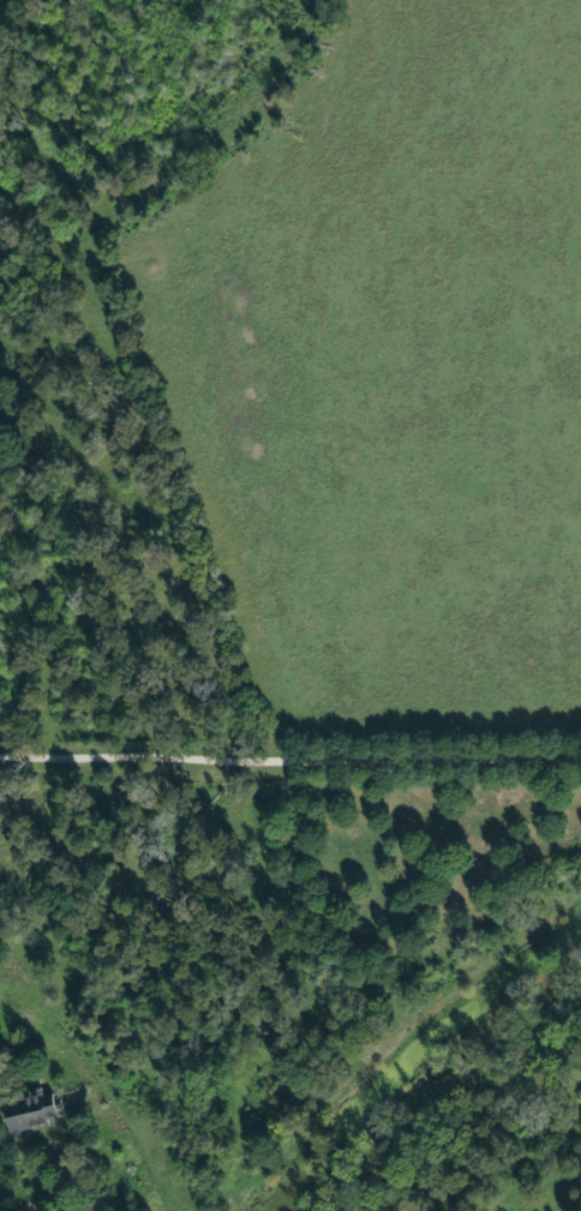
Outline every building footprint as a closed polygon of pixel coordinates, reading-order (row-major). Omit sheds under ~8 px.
[(35,1106),(34,1101),(21,1105),(19,1100),(0,1106),(0,1126),(3,1137),(53,1121),(47,1103),(35,1106)]
